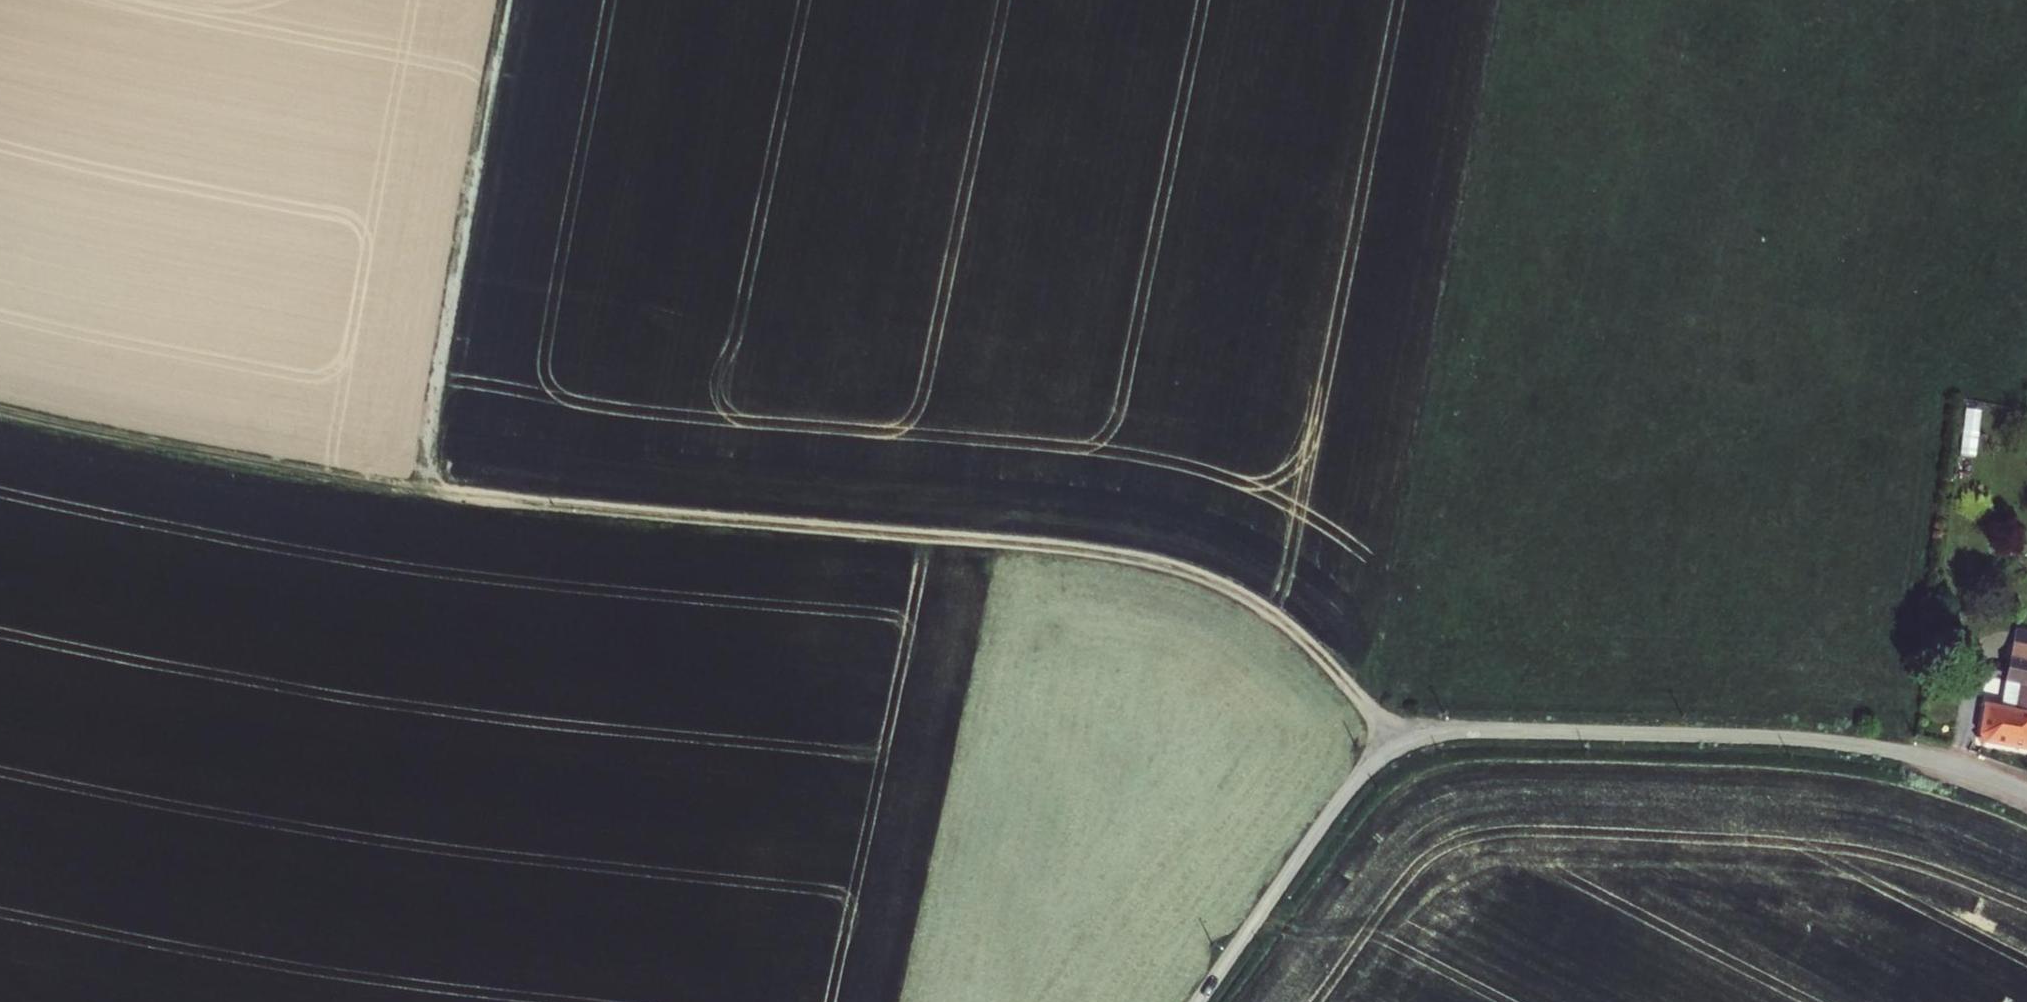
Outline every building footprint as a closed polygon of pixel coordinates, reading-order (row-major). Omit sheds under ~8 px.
[(1984,743),(2026,750),(2026,630),(2015,628),(2004,681),(2006,682),(2019,684),(2015,707),(2001,704),(1985,701),(1979,733),(1984,743)] [(2019,684),(2006,682),(2001,704),(2015,707),(2019,684)]
